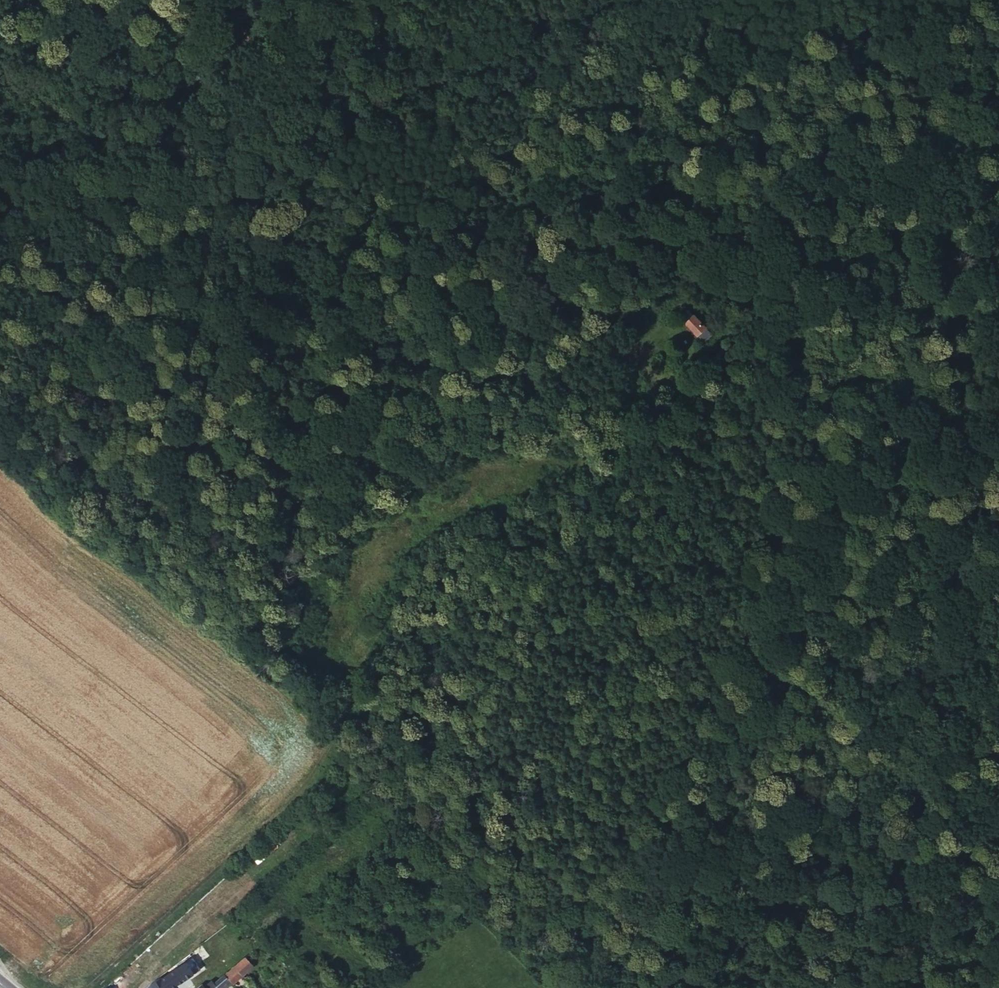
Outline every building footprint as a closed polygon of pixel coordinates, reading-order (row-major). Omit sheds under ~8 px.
[(705,341),(712,335),(688,311),(681,318),(705,341)] [(269,937),(264,941),(275,954),(280,950),(269,937)] [(152,983),(155,987),(171,987),(185,980),(185,979),(200,970),(197,965),(210,957),(202,944),(190,954),(192,958),(161,978),(161,977),(152,983)] [(245,957),(224,975),(224,974),(214,983),(212,980),(205,986),(202,984),(197,987),(225,987),(231,983),(233,983),(253,966),(245,957)] [(105,987),(127,987),(117,977),(105,987)]
